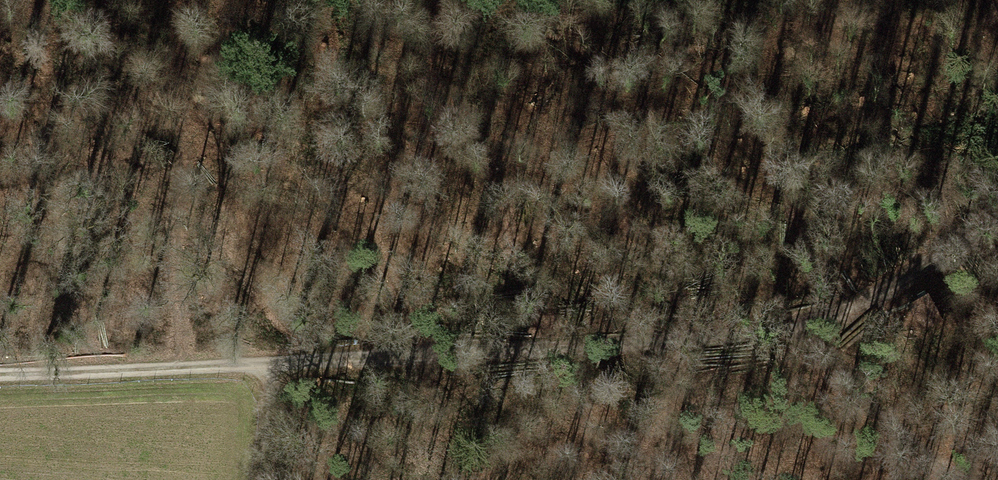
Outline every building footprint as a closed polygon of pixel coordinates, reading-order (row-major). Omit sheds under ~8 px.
[(928,295),(909,306),(922,331),(942,320),(928,295)]
